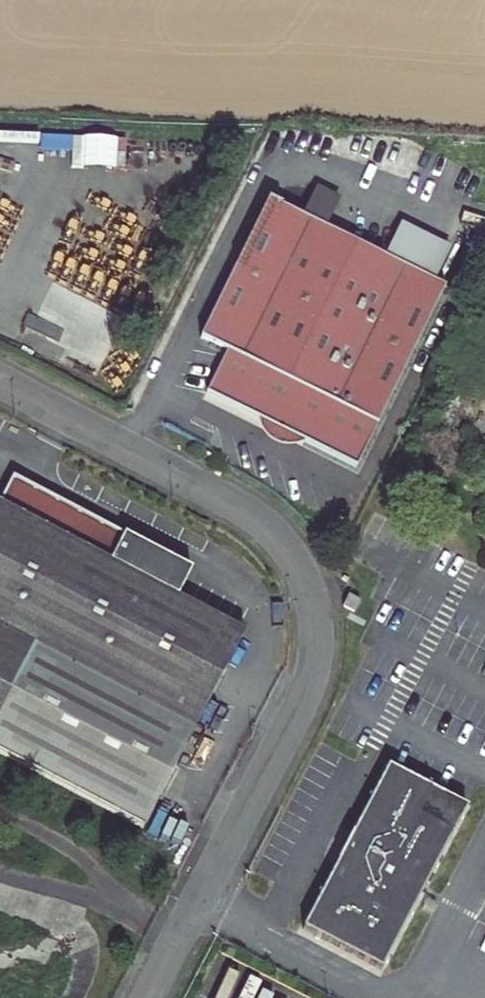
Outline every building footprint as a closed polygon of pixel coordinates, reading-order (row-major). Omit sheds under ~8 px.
[(440,286),(266,201),(199,336),(226,350),(205,392),(258,418),(259,417),(261,416),(263,416),(264,417),(265,418),(266,419),(267,420),(267,422),(269,426),(271,429),(275,432),(278,434),(282,436),(286,437),(291,437),(295,436),(297,435),(298,435),(300,435),(302,435),(303,437),(305,438),(305,439),(306,441),(353,465),(440,286)] [(479,215),(467,209),(438,265),(450,271),(479,215)] [(391,432),(401,408),(387,402),(377,426),(391,432)] [(38,651),(126,697),(112,726),(177,760),(243,634),(108,563),(122,536),(12,478),(0,501),(0,724),(38,651)] [(350,595),(346,601),(344,607),(348,608),(355,612),(362,602),(350,595)] [(456,819),(380,780),(299,939),(374,978),(456,819)]
